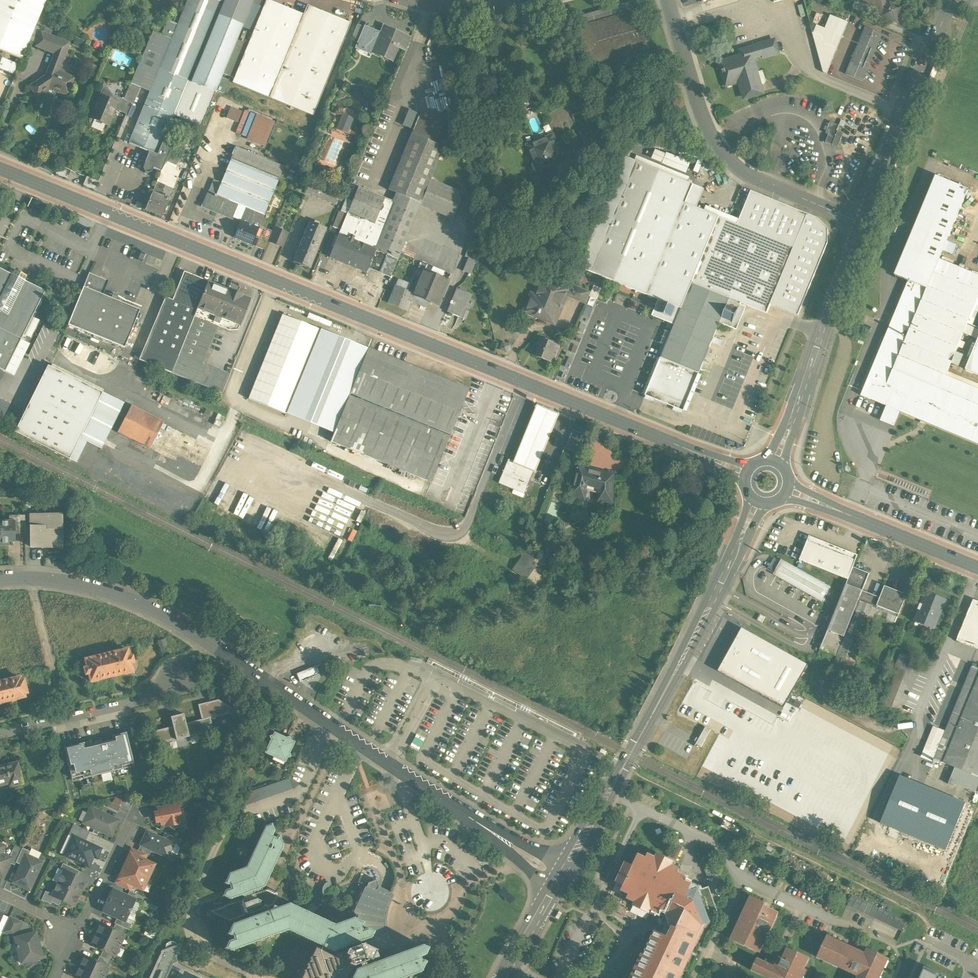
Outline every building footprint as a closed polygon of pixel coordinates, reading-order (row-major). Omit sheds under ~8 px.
[(17,57),(21,59),(46,0),(0,0),(0,50),(17,57)] [(178,25),(168,20),(161,35),(153,31),(134,74),(144,78),(140,88),(150,92),(129,144),(149,152),(157,155),(163,140),(173,115),(188,81),(215,92),(216,90),(221,78),(223,74),(237,40),(252,3),(253,0),(188,0),(178,25)] [(232,83),(269,98),(303,15),(267,0),(266,0),(263,8),(248,44),(234,78),(232,83)] [(883,9),(886,1),(887,0),(861,0),(883,9)] [(903,6),(889,0),(888,2),(886,1),(883,9),(885,10),(882,17),(896,22),(899,14),(903,13),(902,9),(903,6)] [(634,1),(576,18),(593,76),(651,59),(634,1)] [(307,5),(303,15),(269,98),(313,116),(351,23),(307,5)] [(831,16),(825,29),(817,25),(814,34),(822,37),(819,43),(836,50),(848,23),(831,16)] [(359,43),(365,27),(358,24),(351,40),(359,43)] [(400,49),(408,52),(414,39),(384,26),(381,33),(365,27),(359,43),(357,47),(395,63),(400,49)] [(865,28),(846,74),(862,81),(882,35),(865,28)] [(69,43),(50,36),(52,32),(44,29),(42,33),(41,32),(36,46),(55,54),(46,76),(30,87),(37,97),(49,89),(67,96),(74,78),(58,71),(69,43)] [(237,40),(223,74),(234,78),(248,44),(237,40)] [(759,44),(740,50),(742,60),(737,61),(736,57),(719,62),(721,71),(720,71),(721,73),(722,73),(726,86),(727,86),(726,82),(738,79),(744,98),(762,93),(756,72),(757,72),(752,57),(762,54),(759,44)] [(1,58),(0,61),(0,69),(2,70),(14,75),(21,59),(17,57),(15,63),(1,58)] [(426,81),(439,79),(437,59),(423,61),(426,81)] [(144,78),(134,74),(124,100),(131,104),(133,104),(140,88),(144,78)] [(228,80),(221,78),(216,90),(223,93),(228,80)] [(215,92),(188,81),(173,115),(201,127),(215,92)] [(124,100),(112,95),(110,99),(117,103),(115,109),(119,111),(124,100)] [(110,99),(101,96),(91,118),(108,125),(115,109),(117,103),(110,99)] [(131,104),(124,100),(119,111),(126,114),(131,104)] [(237,122),(242,112),(231,107),(226,117),(237,122)] [(355,118),(342,112),(335,128),(349,134),(355,118)] [(275,123),(257,115),(246,140),(264,147),(275,123)] [(398,194),(421,203),(430,180),(450,130),(421,118),(390,191),(398,194)] [(552,136),(534,143),(537,151),(531,153),(538,170),(562,160),(552,136)] [(161,172),(151,195),(157,197),(159,192),(161,193),(165,185),(172,188),(177,178),(170,175),(174,166),(178,161),(186,141),(175,137),(172,144),(161,172)] [(332,137),(322,160),(335,165),(345,142),(332,137)] [(163,140),(157,155),(149,152),(145,163),(143,168),(145,172),(148,173),(152,172),(153,168),(161,172),(172,144),(163,140)] [(279,178),(283,167),(243,153),(235,149),(221,183),(216,195),(238,205),(245,208),(264,215),(279,178)] [(577,157),(560,164),(565,176),(582,169),(577,157)] [(683,411),(729,298),(767,313),(770,305),(800,317),(830,244),(830,229),(819,219),(753,191),(739,225),(719,217),(686,203),(693,185),(625,157),(580,267),(681,309),(645,395),(683,411)] [(679,160),(675,170),(683,173),(687,163),(679,160)] [(71,170),(59,165),(56,174),(68,179),(71,170)] [(935,176),(907,246),(939,260),(968,190),(935,176)] [(99,182),(86,177),(83,185),(95,190),(99,182)] [(221,183),(213,179),(208,192),(216,195),(221,183)] [(457,191),(430,180),(421,203),(420,206),(453,219),(460,202),(457,191)] [(394,203),(357,188),(329,258),(356,269),(354,273),(364,277),(366,273),(368,269),(379,273),(386,255),(375,250),(394,203)] [(238,205),(216,195),(208,192),(202,207),(232,219),(238,205)] [(320,192),(318,199),(335,203),(337,196),(320,192)] [(420,206),(421,203),(398,194),(394,203),(375,250),(386,255),(399,260),(420,206)] [(157,197),(151,195),(145,210),(162,217),(170,198),(164,195),(163,200),(157,197)] [(264,215),(245,208),(233,237),(252,245),(264,215)] [(325,229),(310,222),(293,262),(309,268),(325,229)] [(289,234),(274,228),(268,241),(283,247),(289,234)] [(946,376),(963,333),(967,324),(977,298),(977,276),(939,260),(907,246),(898,267),(897,267),(894,275),(908,281),(861,396),(977,444),(977,390),(946,376)] [(474,261),(468,258),(462,271),(470,274),(475,264),(474,261)] [(450,275),(425,265),(424,267),(419,265),(414,275),(407,291),(407,292),(414,295),(429,301),(437,305),(450,275)] [(0,269),(0,370),(5,372),(45,291),(11,275),(0,269)] [(26,276),(14,270),(11,275),(24,281),(26,276)] [(108,281),(89,273),(83,287),(103,295),(108,281)] [(172,300),(165,297),(139,360),(171,373),(179,354),(206,286),(182,276),(172,300)] [(569,289),(542,278),(535,295),(532,293),(526,307),(539,313),(537,318),(555,325),(569,289)] [(591,292),(575,285),(570,297),(586,304),(591,292)] [(206,286),(179,354),(203,364),(221,319),(239,326),(251,299),(236,293),(233,299),(227,297),(228,294),(206,286)] [(407,291),(395,286),(388,303),(407,311),(410,302),(411,302),(414,295),(407,292),(407,291)] [(103,295),(83,287),(68,324),(124,348),(140,310),(103,295)] [(472,296),(456,289),(451,302),(450,302),(449,304),(450,304),(447,312),(462,318),(472,296)] [(429,301),(414,295),(411,302),(426,308),(429,301)] [(867,333),(868,332),(875,316),(874,315),(873,314),(872,314),(871,314),(870,315),(863,331),(863,332),(864,333),(865,333),(866,334),(867,333)] [(319,330),(284,316),(250,400),(286,415),(319,330)] [(967,324),(963,333),(977,339),(977,328),(967,324)] [(319,330),(286,415),(335,434),(368,349),(319,330)] [(573,336),(567,334),(561,347),(567,350),(573,336)] [(557,345),(542,339),(535,356),(550,362),(550,361),(552,362),(559,346),(557,345)] [(977,339),(965,370),(977,375),(977,339)] [(509,346),(503,343),(500,350),(505,352),(507,351),(509,346)] [(468,390),(368,349),(335,434),(330,441),(430,482),(468,390)] [(203,364),(179,354),(171,373),(222,393),(229,374),(203,364)] [(102,393),(47,366),(15,432),(69,460),(79,439),(102,393)] [(102,393),(79,439),(101,449),(123,404),(102,393)] [(145,413),(132,406),(118,432),(131,439),(128,446),(143,455),(147,447),(140,444),(154,418),(145,413)] [(211,448),(154,418),(140,444),(147,447),(198,474),(211,448)] [(588,436),(573,431),(565,448),(580,454),(588,436)] [(167,465),(158,460),(155,467),(164,472),(167,465)] [(500,484),(525,495),(535,470),(510,460),(500,484)] [(613,477),(579,467),(572,494),(582,497),(585,485),(599,488),(599,500),(612,500),(613,477)] [(61,515),(31,515),(31,547),(61,547),(61,515)] [(19,518),(19,516),(9,516),(9,521),(17,521),(17,532),(15,532),(15,534),(25,534),(25,518),(19,518)] [(0,521),(0,537),(0,542),(15,542),(15,534),(15,532),(17,532),(17,521),(9,521),(0,521)] [(857,555),(809,536),(799,560),(848,580),(857,555)] [(514,570),(529,580),(538,568),(533,565),(537,560),(526,552),(524,556),(514,570)] [(829,588),(781,561),(774,573),(822,600),(829,588)] [(551,569),(547,565),(542,571),(546,574),(551,569)] [(868,574),(853,568),(846,585),(862,591),(868,574)] [(862,591),(846,585),(820,650),(854,664),(862,645),(843,637),(862,591)] [(906,596),(884,587),(880,598),(880,599),(877,606),(898,615),(906,596)] [(862,591),(843,637),(862,645),(877,606),(880,599),(880,598),(862,591)] [(945,600),(927,593),(922,605),(920,604),(918,610),(919,611),(915,623),(916,621),(933,627),(932,630),(933,630),(945,600)] [(975,603),(959,640),(977,647),(977,604),(975,603)] [(761,614),(757,620),(762,623),(765,617),(761,614)] [(718,672),(783,708),(806,666),(742,630),(718,672)] [(164,639),(157,641),(159,647),(166,645),(164,639)] [(127,650),(85,660),(87,667),(84,668),(85,675),(88,674),(90,682),(91,681),(92,683),(99,681),(98,680),(124,673),(124,675),(132,673),(131,672),(132,672),(130,664),(134,663),(132,656),(129,657),(127,650)] [(900,653),(895,667),(906,671),(912,657),(900,653)] [(316,666),(296,674),(300,682),(319,674),(316,666)] [(934,759),(933,761),(938,763),(939,761),(955,768),(977,777),(977,669),(972,666),(936,754),(934,759)] [(906,671),(895,667),(879,704),(891,709),(906,671)] [(0,682),(0,705),(16,701),(15,699),(24,697),(24,694),(27,694),(24,679),(20,680),(19,678),(0,682)] [(218,700),(198,705),(201,719),(210,717),(210,719),(234,713),(233,709),(218,700)] [(183,714),(170,717),(173,727),(176,740),(189,737),(186,723),(183,714)] [(201,719),(186,723),(189,737),(213,731),(210,719),(210,717),(201,719)] [(173,727),(149,733),(152,746),(176,740),(173,727)] [(945,732),(933,727),(924,749),(921,756),(931,760),(934,753),(936,754),(945,732)] [(710,731),(705,728),(695,745),(700,748),(710,731)] [(285,738),(273,732),(272,735),(268,736),(270,740),(264,753),(284,763),(287,758),(290,757),(289,753),(294,742),(290,740),(289,736),(285,738)] [(85,744),(64,749),(72,779),(82,776),(83,779),(134,766),(126,733),(111,737),(112,740),(85,747),(85,744)] [(8,784),(9,787),(22,784),(17,763),(0,767),(0,786),(8,784)] [(954,786),(955,784),(975,792),(977,785),(977,777),(955,768),(948,784),(954,786)] [(965,803),(900,776),(880,823),(946,850),(965,803)] [(291,778),(244,793),(247,804),(295,789),(291,778)] [(181,798),(164,802),(165,808),(177,806),(177,807),(182,806),(181,798)] [(120,807),(109,801),(107,807),(117,812),(120,807)] [(165,808),(158,809),(159,813),(155,814),(156,822),(161,821),(161,825),(165,824),(165,826),(167,826),(174,830),(178,824),(180,824),(180,821),(177,807),(177,806),(165,808)] [(118,821),(90,808),(84,823),(94,828),(99,830),(111,835),(118,821)] [(739,829),(723,821),(720,827),(736,835),(739,829)] [(89,832),(73,824),(68,835),(72,837),(73,836),(85,842),(89,832)] [(261,888),(263,887),(282,846),(280,839),(279,835),(275,837),(275,838),(274,837),(274,838),(272,837),(271,836),(273,831),(273,825),(272,824),(267,825),(264,827),(245,867),(228,874),(225,880),(224,880),(223,884),(226,886),(227,885),(228,886),(229,888),(229,889),(224,890),(221,896),(222,897),(229,900),(231,899),(261,888)] [(162,839),(147,832),(145,837),(144,837),(140,845),(151,850),(167,858),(173,845),(174,844),(162,839)] [(181,841),(164,833),(162,839),(174,844),(173,845),(178,847),(181,841)] [(100,849),(73,836),(68,848),(71,850),(67,857),(69,857),(70,859),(73,861),(75,860),(76,861),(77,863),(81,865),(83,864),(88,866),(93,856),(96,858),(100,849)] [(151,850),(140,845),(138,851),(146,855),(149,856),(151,850)] [(22,849),(14,846),(9,857),(11,858),(9,863),(14,865),(15,863),(22,849)] [(29,852),(22,848),(22,849),(15,863),(21,865),(26,855),(27,856),(29,852)] [(138,851),(133,849),(130,854),(143,861),(146,855),(138,851)] [(2,877),(9,863),(11,858),(9,857),(0,853),(0,877),(2,877)] [(143,861),(130,854),(124,867),(148,878),(154,865),(143,861)] [(690,894),(690,896),(686,894),(691,885),(683,882),(685,878),(677,874),(679,870),(671,866),(673,862),(657,854),(655,858),(647,855),(645,859),(637,855),(632,866),(625,863),(616,883),(623,886),(621,890),(629,894),(627,898),(635,902),(633,906),(649,914),(651,909),(659,913),(661,918),(657,919),(659,925),(663,923),(664,927),(661,935),(659,934),(658,934),(656,938),(654,937),(650,946),(652,946),(647,957),(643,955),(641,960),(643,961),(639,968),(638,967),(634,976),(635,976),(635,977),(678,977),(679,977),(677,977),(681,969),(682,970),(686,962),(684,961),(688,954),(689,954),(693,946),(692,945),(695,938),(697,938),(702,927),(699,926),(701,921),(706,919),(697,892),(690,894)] [(27,856),(26,855),(21,865),(13,882),(29,890),(42,863),(27,856)] [(79,871),(63,864),(60,870),(63,871),(64,871),(76,877),(79,871)] [(148,878),(124,867),(118,879),(132,885),(142,890),(148,878)] [(76,877),(64,871),(63,871),(58,883),(79,894),(85,881),(76,877)] [(132,885),(118,879),(116,885),(129,891),(132,885)] [(366,887),(364,886),(352,912),(354,913),(353,914),(357,916),(355,920),(359,922),(362,923),(360,927),(359,927),(359,928),(360,930),(360,931),(365,929),(373,932),(371,936),(369,939),(367,940),(368,941),(368,942),(373,954),(373,953),(375,954),(375,953),(374,952),(389,946),(387,943),(388,942),(389,941),(389,940),(389,938),(388,937),(387,936),(385,936),(384,936),(383,930),(383,922),(384,915),(386,907),(390,896),(377,890),(378,887),(376,880),(367,883),(366,887)] [(79,894),(58,883),(52,895),(52,896),(61,900),(74,906),(79,894)] [(719,915),(708,887),(697,891),(697,892),(706,919),(707,919),(719,915)] [(261,888),(231,899),(233,902),(222,906),(222,907),(220,908),(218,907),(218,908),(217,909),(216,908),(215,909),(213,910),(212,910),(209,911),(208,912),(229,922),(232,921),(233,924),(230,925),(227,933),(226,933),(225,935),(229,937),(230,936),(230,937),(231,937),(231,939),(231,940),(226,942),(223,949),(226,951),(226,950),(230,952),(286,931),(311,943),(319,947),(317,950),(315,948),(311,956),(303,974),(301,974),(299,977),(405,977),(419,973),(423,965),(424,963),(421,961),(419,961),(418,959),(418,958),(423,956),(427,949),(423,947),(420,946),(363,967),(363,966),(364,964),(362,964),(362,963),(365,962),(365,961),(365,960),(369,962),(370,960),(371,960),(375,959),(374,955),(373,954),(368,942),(368,941),(367,940),(369,939),(371,936),(373,932),(365,929),(360,931),(360,930),(359,928),(359,927),(360,927),(362,923),(359,922),(355,920),(351,919),(333,925),(287,904),(275,909),(275,908),(272,907),(272,906),(274,906),(273,905),(274,903),(275,903),(275,902),(275,900),(277,899),(276,899),(277,896),(278,896),(276,892),(269,895),(267,890),(262,891),(261,888)] [(127,896),(113,890),(109,898),(131,908),(134,901),(134,900),(127,896)] [(52,895),(45,891),(41,900),(50,904),(51,902),(58,906),(61,900),(52,896),(52,895)] [(129,891),(127,896),(134,900),(134,901),(141,904),(144,898),(129,891)] [(906,921),(852,895),(847,905),(901,931),(906,921)] [(766,904),(750,896),(730,939),(759,953),(769,932),(768,931),(773,921),(774,921),(778,913),(765,906),(766,904)] [(131,908),(109,898),(103,912),(117,918),(124,922),(125,921),(131,908)] [(22,922),(9,916),(2,932),(14,938),(22,922)] [(124,922),(117,918),(114,924),(115,924),(126,929),(128,930),(131,924),(125,921),(124,922)] [(30,926),(22,922),(14,938),(32,934),(30,926)] [(112,930),(101,924),(100,925),(98,926),(97,929),(97,931),(98,931),(96,935),(119,946),(124,935),(112,930)] [(126,929),(115,924),(112,930),(124,935),(126,929)] [(32,934),(14,938),(21,963),(42,958),(36,933),(32,934)] [(119,946),(96,935),(94,939),(92,940),(90,942),(91,945),(91,946),(102,951),(114,957),(119,946)] [(863,956),(837,944),(838,941),(827,935),(817,957),(857,976),(856,977),(879,977),(888,959),(866,948),(863,956)] [(173,964),(178,962),(176,957),(181,946),(181,944),(177,945),(176,943),(174,942),(172,942),(169,942),(168,943),(166,945),(166,947),(166,949),(162,951),(149,977),(166,977),(173,964)] [(319,947),(311,943),(306,954),(311,956),(315,948),(317,950),(319,947)] [(782,959),(779,957),(774,967),(757,959),(751,970),(767,977),(803,977),(806,970),(804,969),(809,958),(787,948),(782,959)] [(114,957),(102,951),(100,957),(110,962),(111,962),(114,957)] [(110,962),(100,957),(99,956),(97,962),(108,967),(110,962)] [(97,962),(85,957),(85,958),(84,958),(82,958),(81,961),(82,963),(82,964),(80,967),(103,977),(108,967),(97,962)] [(80,967),(78,971),(76,972),(74,975),(75,977),(76,977),(75,977),(103,977),(80,967)] [(946,977),(924,967),(919,977),(945,977),(946,977)]
